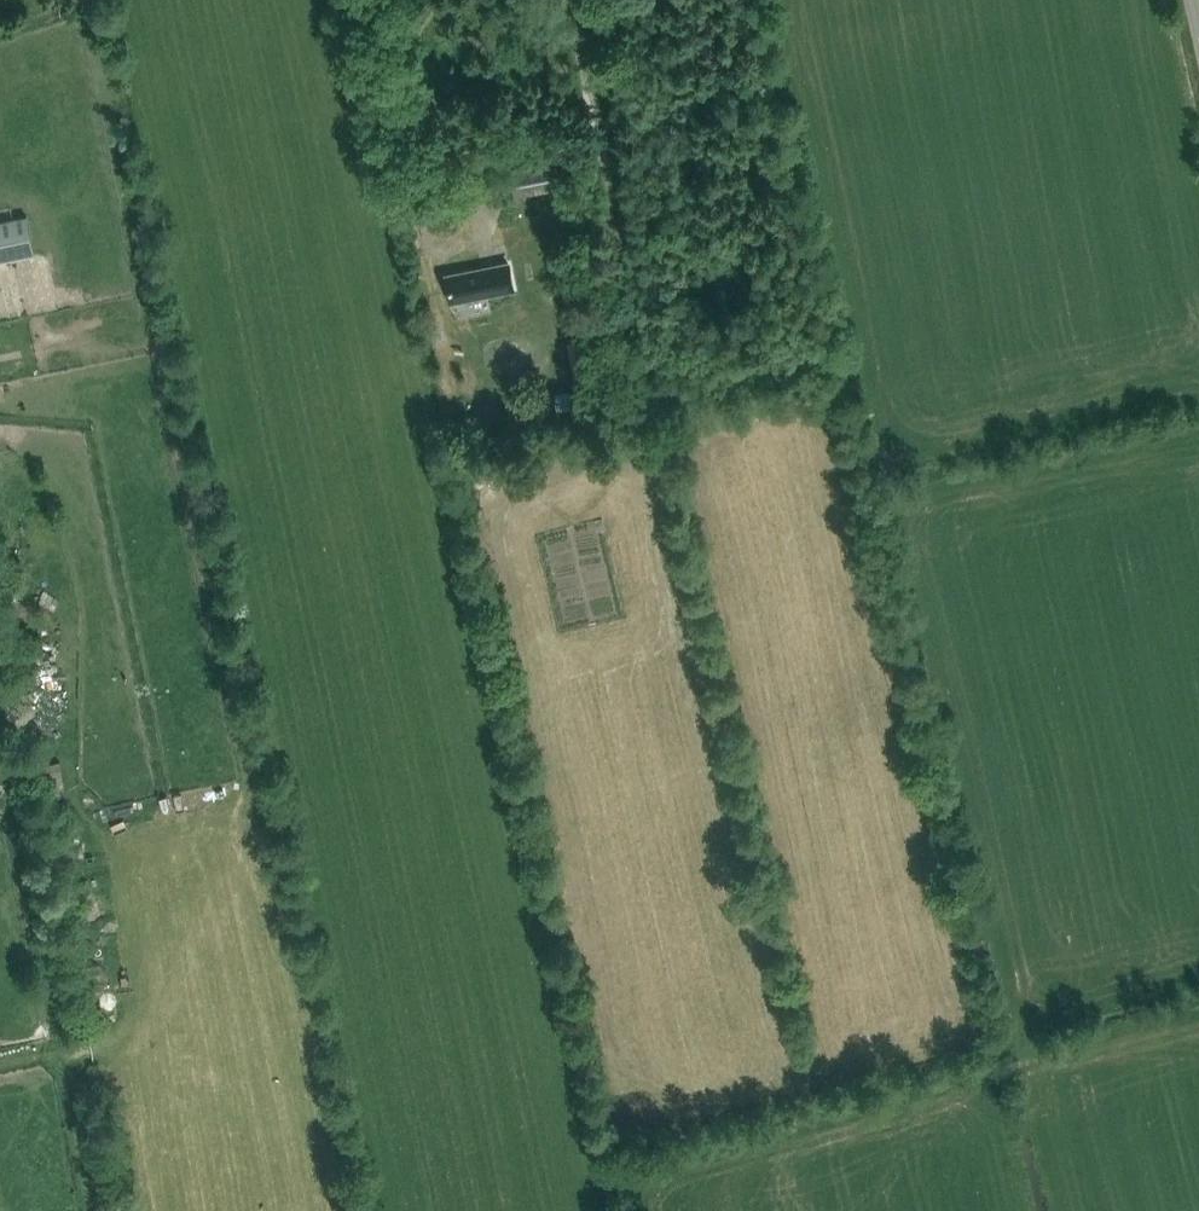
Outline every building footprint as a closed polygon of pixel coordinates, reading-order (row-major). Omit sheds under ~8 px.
[(556,160),(511,168),(516,196),(561,188),(556,160)] [(5,260),(38,253),(29,214),(0,220),(0,261),(5,260)] [(517,291),(511,260),(444,273),(450,304),(517,291)]
